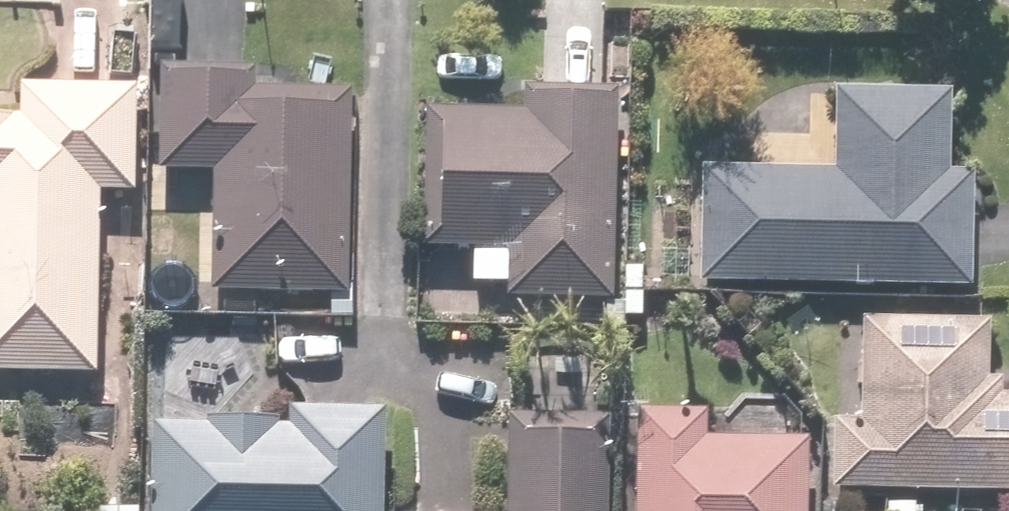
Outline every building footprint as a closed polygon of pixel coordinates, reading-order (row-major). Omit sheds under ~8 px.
[(247,74),(150,70),(147,178),(157,178),(156,225),(202,227),(200,288),(340,292),(346,98),(246,95),(247,74)] [(0,117),(0,377),(94,377),(95,202),(129,202),(130,93),(10,92),(10,117),(0,117)] [(819,181),(694,175),(688,283),(956,296),(962,177),(935,176),(938,98),(823,93),(819,181)] [(609,300),(612,105),(516,103),(515,137),(426,135),(424,254),(503,255),(502,298),(609,300)] [(821,493),(1008,498),(1008,401),(994,401),(994,383),(975,382),(977,324),(854,320),(851,422),(823,421),(821,493)] [(144,510),(374,510),(375,412),(278,410),(278,421),(200,419),(200,427),(145,426),(144,510)] [(626,415),(625,510),(798,510),(799,446),(693,444),(693,416),(626,415)] [(605,425),(498,418),(493,510),(600,510),(605,425)] [(95,495),(95,510),(132,510),(133,496),(95,495)]
